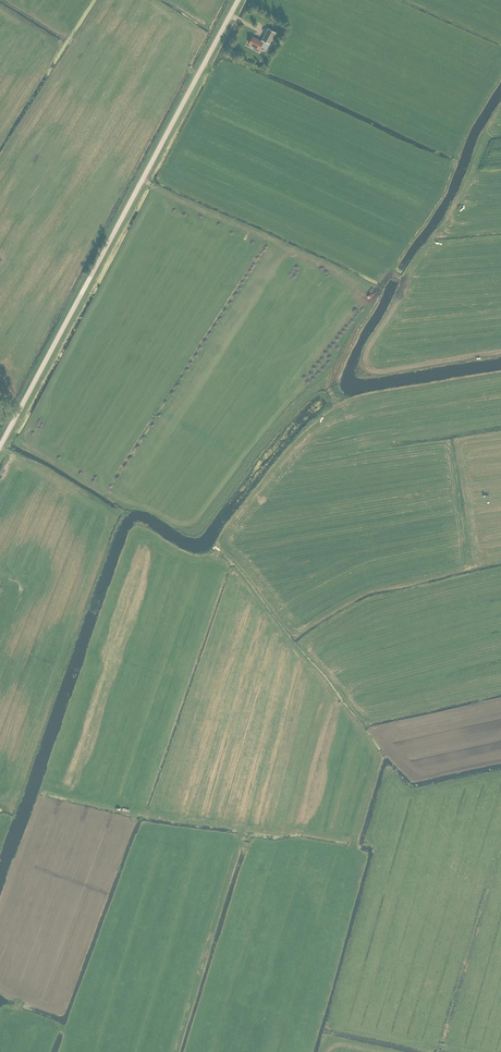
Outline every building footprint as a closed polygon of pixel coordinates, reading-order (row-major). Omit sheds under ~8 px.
[(267,50),(277,32),(268,28),(261,41),(253,37),(249,44),(259,49),(261,47),(267,50)]
